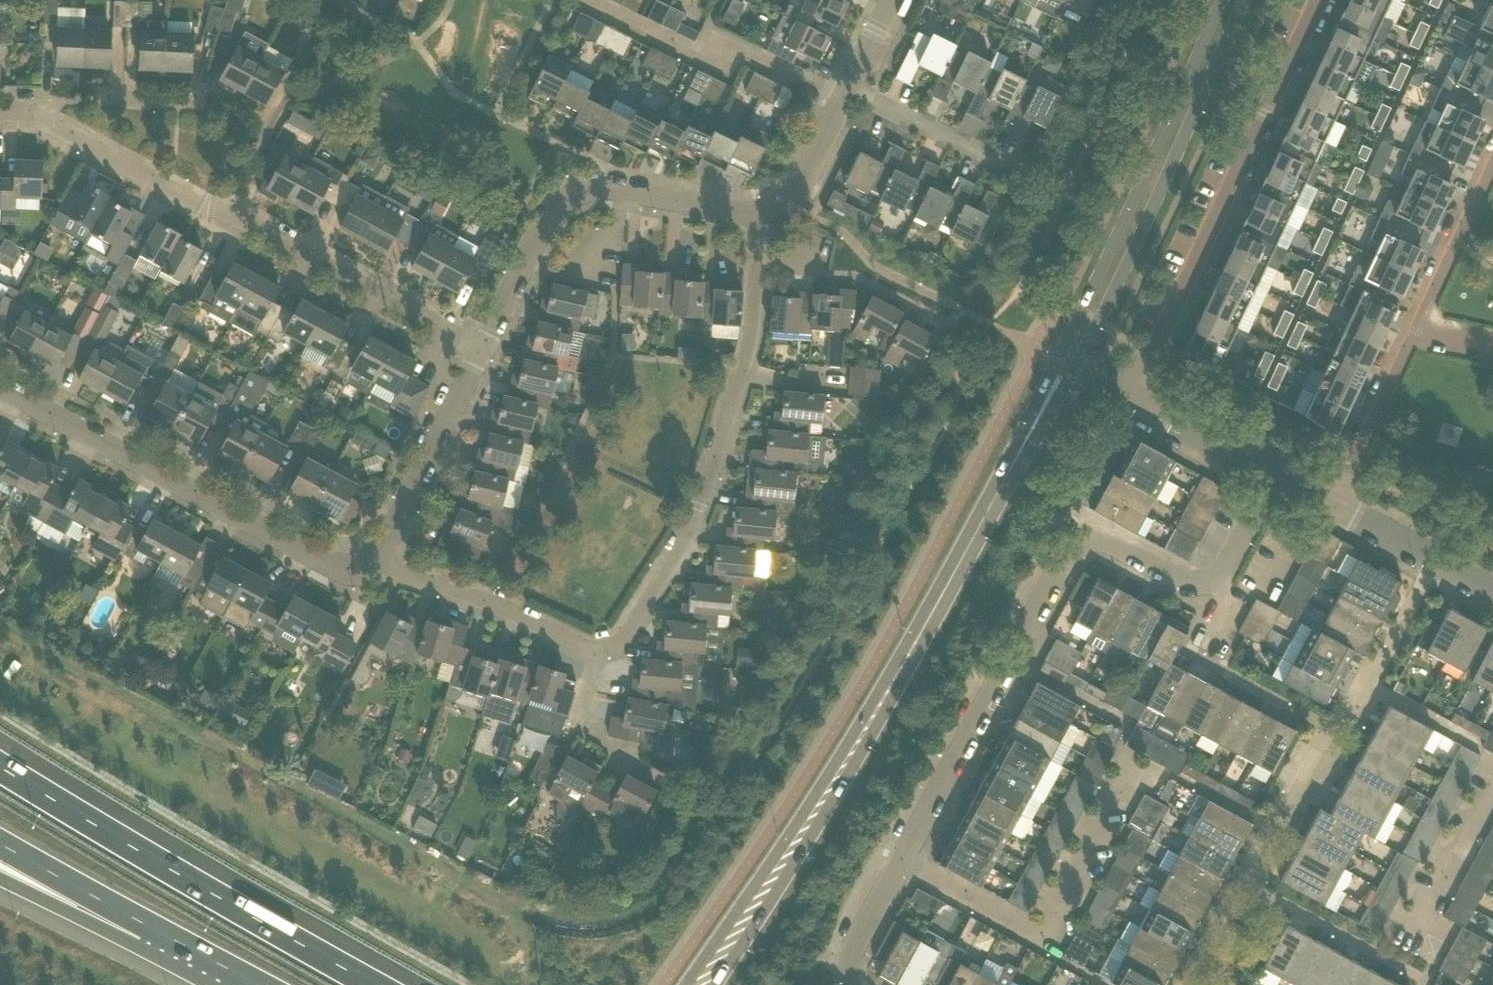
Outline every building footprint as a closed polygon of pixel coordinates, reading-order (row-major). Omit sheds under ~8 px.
[(60,29),(58,64),(84,66),(85,31),(86,9),(58,7),(58,0),(45,0),(44,24),(58,25),(60,29)] [(116,2),(114,2),(113,27),(126,28),(127,2),(127,0),(116,0),(116,2)] [(621,6),(636,13),(642,0),(624,0),(621,6)] [(671,6),(658,0),(656,0),(647,18),(661,25),(671,6)] [(745,4),(737,0),(732,0),(729,6),(738,11),(743,10),(745,4)] [(826,22),(837,27),(849,2),(845,0),(806,0),(801,9),(790,4),(784,15),(795,20),(808,26),(813,16),(826,22)] [(958,30),(967,17),(942,0),(929,0),(924,7),(958,30)] [(1104,13),(1110,0),(1065,0),(1063,4),(1087,15),(1091,7),(1104,13)] [(1351,3),(1383,18),(1391,0),(1353,0),(1351,3)] [(1442,0),(1431,0),(1429,4),(1438,8),(1442,0)] [(1480,28),(1492,34),(1492,0),(1480,28)] [(141,36),(140,68),(165,69),(167,34),(168,21),(140,20),(140,10),(141,2),(127,2),(126,28),(139,28),(138,36),(141,36)] [(1448,2),(1444,11),(1453,15),(1457,6),(1448,2)] [(1349,9),(1345,7),(1338,22),(1373,38),(1383,18),(1351,3),(1349,9)] [(204,30),(217,34),(224,9),(211,5),(206,22),(204,30)] [(695,42),(700,33),(681,23),(685,13),(671,6),(661,25),(695,42)] [(236,12),(224,9),(217,34),(229,37),(236,12)] [(1453,16),(1443,11),(1439,20),(1449,25),(1453,16)] [(595,20),(581,12),(571,32),(586,39),(595,20)] [(819,63),(832,38),(808,26),(795,20),(784,15),(766,50),(790,62),(795,51),(819,63)] [(1453,16),(1449,25),(1445,35),(1472,48),(1466,61),(1492,74),(1492,34),(1480,28),(1454,15),(1453,16)] [(618,31),(595,20),(586,39),(595,42),(609,50),(618,31)] [(1363,59),(1373,38),(1338,22),(1331,37),(1335,39),(1332,44),(1363,59)] [(1421,22),(1415,34),(1424,38),(1430,26),(1421,22)] [(966,42),(970,33),(964,29),(959,38),(966,42)] [(111,32),(85,31),(84,66),(110,67),(111,32)] [(618,31),(609,50),(624,57),(633,38),(618,31)] [(246,32),(221,79),(222,79),(219,84),(234,92),(237,87),(243,91),(268,46),(269,45),(246,32)] [(918,32),(896,78),(912,87),(913,86),(909,84),(919,65),(940,76),(953,50),(954,50),(957,46),(933,34),(931,38),(918,32)] [(31,33),(30,44),(43,44),(44,34),(31,33)] [(192,70),(193,35),(167,34),(165,69),(192,70)] [(1419,49),(1424,38),(1415,34),(1410,45),(1419,49)] [(1322,65),(1353,80),(1363,59),(1332,44),(1329,42),(1321,58),(1325,59),(1323,64),(1322,65)] [(1036,60),(1042,48),(1032,43),(1028,51),(1028,55),(1036,60)] [(285,73),(287,69),(299,75),(312,53),(300,46),(292,60),(268,46),(243,91),(266,103),(283,72),(285,73)] [(642,66),(656,72),(665,54),(651,47),(642,66)] [(953,50),(940,76),(931,96),(948,104),(948,103),(944,101),(954,83),(975,93),(990,62),(968,51),(965,56),(954,50),(953,50)] [(665,54),(656,72),(670,80),(679,61),(665,54)] [(1492,102),(1492,74),(1466,61),(1460,74),(1449,69),(1440,89),(1481,108),(1486,98),(1492,102)] [(985,123),(995,103),(1010,111),(1023,84),(1024,85),(1027,80),(1003,68),(990,62),(975,93),(966,113),(985,123)] [(1344,100),(1353,80),(1322,65),(1323,64),(1319,62),(1312,78),(1315,80),(1313,85),(1313,86),(1344,100)] [(1401,63),(1396,75),(1405,79),(1410,67),(1401,63)] [(1065,64),(1061,72),(1070,76),(1074,68),(1065,64)] [(1416,67),(1413,75),(1423,80),(1426,72),(1416,67)] [(565,80),(542,69),(528,97),(551,108),(565,80)] [(703,96),(712,77),(698,70),(689,88),(703,96)] [(755,72),(746,90),(758,96),(760,97),(769,79),(755,72)] [(1400,90),(1405,79),(1396,75),(1391,86),(1400,90)] [(1423,80),(1413,75),(1409,84),(1419,88),(1423,80)] [(726,84),(712,77),(703,96),(717,102),(726,84)] [(783,86),(769,79),(760,97),(774,104),(783,86)] [(574,120),(585,99),(589,92),(565,80),(551,108),(574,120)] [(1303,106),(1334,121),(1344,100),(1313,86),(1313,85),(1309,83),(1302,99),(1306,100),(1303,105),(1303,106)] [(1046,128),(1061,97),(1037,86),(1035,90),(1024,85),(1023,84),(1010,111),(1001,130),(1018,139),(1018,138),(1014,136),(1024,117),(1046,128)] [(1474,144),(1485,121),(1477,118),(1481,108),(1440,89),(1431,108),(1442,113),(1435,126),(1474,144)] [(609,110),(585,99),(574,120),(571,126),(595,138),(609,110)] [(616,100),(611,111),(609,110),(595,138),(619,149),(622,143),(632,121),(637,111),(616,100)] [(665,114),(642,103),(638,111),(637,111),(632,121),(622,143),(646,155),(648,149),(659,127),(665,114)] [(1296,121),(1293,127),(1324,142),(1334,121),(1303,106),(1303,105),(1300,104),(1292,119),(1296,121)] [(1382,104),(1377,116),(1385,120),(1391,108),(1382,104)] [(298,129),(304,117),(293,111),(287,123),(298,129)] [(689,126),(687,125),(665,114),(659,127),(648,149),(672,160),(675,154),(689,126)] [(1380,131),(1385,120),(1377,116),(1371,127),(1380,131)] [(738,142),(728,165),(751,176),(765,148),(770,137),(745,125),(737,142),(738,142)] [(689,126),(675,154),(698,165),(701,159),(712,137),(711,137),(689,126)] [(1455,163),(1463,167),(1474,144),(1435,126),(1429,140),(1419,135),(1410,154),(1451,173),(1455,163)] [(1291,132),(1287,131),(1280,146),(1315,162),(1324,142),(1293,127),(1291,132)] [(712,137),(701,159),(724,171),(728,165),(738,142),(737,142),(714,130),(711,137),(712,137)] [(1382,140),(1393,145),(1395,140),(1392,134),(1387,131),(1382,140)] [(883,163),(860,151),(843,184),(867,196),(870,190),(882,195),(883,196),(896,170),(906,150),(889,141),(888,142),(892,144),(883,163)] [(289,150),(274,142),(258,172),(266,176),(258,192),(275,201),(279,194),(290,200),(307,169),(285,157),(289,150)] [(1366,161),(1372,150),(1363,145),(1357,157),(1366,161)] [(360,158),(365,149),(358,146),(353,154),(360,158)] [(1280,146),(1273,161),(1277,162),(1274,168),(1305,183),(1315,162),(1280,146)] [(1443,209),(1454,187),(1446,183),(1451,173),(1410,154),(1400,173),(1411,178),(1405,191),(1443,209)] [(290,200),(313,212),(322,197),(335,205),(347,182),(348,182),(351,177),(332,166),(314,157),(307,169),(290,200)] [(917,180),(896,170),(883,196),(882,195),(879,200),(903,212),(905,207),(916,213),(918,213),(930,187),(940,167),(923,159),(923,160),(926,161),(917,180)] [(1,208),(14,208),(15,197),(41,198),(42,162),(16,161),(15,180),(2,180),(1,208)] [(1375,175),(1380,166),(1372,162),(1368,171),(1375,175)] [(1358,183),(1360,179),(1364,171),(1355,166),(1349,178),(1358,183)] [(1271,174),(1267,172),(1260,187),(1295,204),(1305,183),(1274,168),(1271,174)] [(952,230),(965,204),(975,184),(958,176),(958,177),(961,179),(952,197),(930,187),(918,213),(916,213),(914,217),(938,229),(940,224),(952,230)] [(1358,183),(1349,178),(1344,190),(1353,194),(1358,183)] [(1372,184),(1360,179),(1358,183),(1353,194),(1363,199),(1369,198),(1373,189),(1372,184)] [(349,212),(340,227),(363,240),(387,196),(364,184),(361,190),(348,182),(347,182),(335,205),(349,212)] [(111,196),(88,183),(70,217),(93,229),(109,199),(111,196)] [(1260,187),(1253,202),(1257,204),(1254,209),(1286,224),(1295,204),(1260,187)] [(846,196),(834,190),(827,204),(846,214),(851,205),(843,201),(846,196)] [(975,241),(987,247),(1010,202),(987,190),(978,210),(965,204),(952,230),(950,235),(973,246),(975,241)] [(1425,229),(1433,232),(1443,209),(1405,191),(1398,205),(1388,200),(1379,219),(1420,238),(1425,229)] [(419,221),(407,215),(410,208),(387,196),(363,240),(386,252),(394,237),(407,244),(419,221)] [(1341,214),(1346,202),(1337,198),(1332,210),(1341,214)] [(114,245),(132,212),(109,199),(93,229),(91,233),(114,245)] [(479,227),(485,215),(474,209),(468,221),(479,227)] [(1252,215),(1248,213),(1241,228),(1276,245),(1286,224),(1254,209),(1252,215)] [(15,210),(14,210),(3,210),(2,224),(15,224),(15,210)] [(879,234),(884,223),(873,218),(868,229),(878,235),(879,234)] [(1413,275),(1423,252),(1416,248),(1420,238),(1379,219),(1370,239),(1380,244),(1374,256),(1413,275)] [(182,234),(158,221),(140,255),(163,267),(163,268),(180,238),(182,234)] [(421,251),(413,267),(435,279),(452,248),(453,249),(459,236),(437,223),(434,229),(419,221),(407,244),(421,251)] [(1241,228),(1234,243),(1238,245),(1235,251),(1266,265),(1276,245),(1241,228)] [(1324,228),(1318,240),(1327,244),(1333,232),(1324,228)] [(467,276),(481,284),(504,236),(490,229),(474,260),(453,249),(452,248),(435,279),(458,291),(467,276)] [(184,283),(202,250),(180,238),(163,268),(163,267),(161,271),(184,283)] [(18,246),(6,239),(0,249),(0,251),(11,258),(18,246)] [(1322,255),(1327,244),(1318,240),(1313,251),(1322,255)] [(41,242),(34,254),(46,261),(53,248),(41,242)] [(934,263),(938,255),(930,251),(926,258),(934,263)] [(1277,271),(1266,265),(1235,251),(1232,256),(1229,255),(1221,270),(1225,272),(1225,271),(1268,291),(1277,271)] [(104,292),(110,295),(117,298),(137,261),(125,255),(116,271),(104,292)] [(1402,297),(1413,275),(1374,256),(1368,270),(1357,265),(1348,285),(1362,291),(1363,291),(1390,303),(1394,294),(1402,297)] [(1328,257),(1322,270),(1325,271),(1331,258),(1328,257)] [(198,300),(203,302),(200,307),(231,323),(257,275),(234,262),(223,282),(211,275),(198,300)] [(623,264),(620,295),(620,305),(659,309),(661,309),(664,273),(650,272),(651,267),(623,264)] [(1304,269),(1299,281),(1308,285),(1313,273),(1304,269)] [(971,281),(975,273),(967,270),(964,278),(971,281)] [(1225,271),(1225,272),(1223,277),(1219,275),(1212,291),(1215,293),(1216,292),(1258,312),(1268,291),(1225,271)] [(700,317),(703,282),(690,281),(690,275),(664,273),(661,309),(659,309),(659,313),(674,314),(674,315),(699,317),(700,317)] [(269,307),(280,287),(257,275),(231,323),(253,334),(255,330),(267,337),(280,313),(269,307)] [(1317,280),(1312,292),(1321,296),(1326,284),(1317,280)] [(1302,297),(1308,285),(1299,281),(1293,292),(1302,297)] [(739,332),(742,291),(729,290),(729,284),(703,282),(700,317),(699,317),(698,321),(712,323),(711,338),(738,339),(739,332)] [(544,296),(538,323),(572,331),(572,332),(576,332),(580,317),(581,318),(588,292),(553,284),(550,297),(544,296)] [(3,324),(16,301),(14,301),(19,291),(9,285),(2,299),(0,298),(0,322),(3,324)] [(854,314),(856,292),(828,289),(828,295),(814,294),(811,329),(812,329),(837,331),(839,312),(854,314)] [(811,329),(814,294),(787,291),(787,297),(773,296),(770,331),(797,333),(797,332),(812,333),(812,329),(811,329)] [(1390,322),(1398,306),(1390,303),(1363,291),(1362,291),(1353,311),(1385,326),(1388,321),(1390,322)] [(1209,296),(1202,311),(1237,327),(1248,333),(1258,312),(1216,292),(1215,293),(1213,298),(1209,296)] [(1316,308),(1321,296),(1312,292),(1306,304),(1316,308)] [(903,313),(872,297),(852,333),(866,341),(874,325),(891,335),(903,313)] [(325,312),(302,299),(291,319),(280,313),(267,337),(279,343),(284,334),(306,346),(325,312)] [(3,324),(14,330),(8,341),(32,354),(48,324),(25,311),(27,307),(16,301),(3,324)] [(173,303),(162,323),(174,330),(185,309),(173,303)] [(106,339),(120,312),(105,305),(100,314),(73,362),(84,368),(79,378),(102,391),(118,362),(100,352),(106,339)] [(62,356),(73,362),(100,314),(87,307),(71,336),(48,324),(32,354),(56,367),(62,356)] [(1285,310),(1279,322),(1288,326),(1294,314),(1285,310)] [(1202,311),(1195,326),(1199,327),(1196,333),(1228,348),(1237,327),(1202,311)] [(1378,348),(1385,333),(1382,332),(1385,326),(1353,311),(1343,332),(1378,348)] [(337,344),(348,324),(325,312),(306,346),(328,358),(323,367),(335,373),(348,350),(337,344)] [(904,321),(884,357),(898,365),(906,350),(920,358),(923,360),(935,338),(904,321)] [(1293,333),(1302,338),(1307,326),(1298,321),(1293,333)] [(1283,338),(1288,326),(1279,322),(1274,334),(1283,338)] [(523,360),(558,368),(575,372),(577,361),(575,358),(567,356),(572,332),(572,331),(538,323),(535,335),(530,334),(523,360)] [(1342,329),(1333,325),(1328,336),(1315,331),(1317,327),(1309,324),(1304,336),(1335,348),(1342,329)] [(1368,362),(1371,363),(1378,348),(1343,332),(1333,353),(1366,368),(1368,362)] [(1194,339),(1190,337),(1180,358),(1218,369),(1228,348),(1196,333),(1194,339)] [(1302,338),(1293,333),(1287,345),(1296,349),(1302,338)] [(635,350),(635,334),(622,334),(621,350),(635,350)] [(392,348),(370,336),(359,356),(348,350),(335,373),(347,380),(352,371),(374,382),(392,348)] [(843,367),(843,366),(845,341),(829,340),(827,366),(843,367)] [(132,393),(144,400),(158,373),(163,365),(127,345),(118,362),(102,391),(126,404),(132,393)] [(705,357),(705,347),(696,346),(696,356),(705,357)] [(414,418),(430,386),(408,376),(415,361),(392,348),(374,382),(364,399),(386,412),(390,406),(414,418)] [(163,365),(159,373),(170,379),(182,356),(170,350),(163,365)] [(1260,363),(1269,367),(1274,356),(1266,352),(1260,363)] [(1359,389),(1366,375),(1363,373),(1366,368),(1333,353),(1323,374),(1359,389)] [(552,395),(558,368),(523,360),(520,373),(515,371),(509,397),(509,398),(538,404),(538,406),(547,409),(551,394),(552,395)] [(599,378),(603,364),(595,362),(588,366),(586,375),(599,378)] [(1269,367),(1260,363),(1255,375),(1263,379),(1269,367)] [(1279,363),(1273,375),(1282,379),(1288,367),(1279,363)] [(851,381),(879,383),(880,370),(852,367),(851,381)] [(227,432),(230,434),(237,420),(248,425),(253,415),(250,413),(258,399),(260,400),(265,391),(270,382),(250,372),(242,388),(241,388),(223,423),(227,432)] [(1349,403),(1352,404),(1359,389),(1323,374),(1314,394),(1346,409),(1349,403)] [(1277,390),(1282,379),(1273,375),(1268,386),(1277,390)] [(241,388),(246,379),(239,376),(234,384),(241,388)] [(166,381),(148,416),(149,417),(150,415),(174,428),(192,395),(166,381)] [(877,397),(879,383),(851,381),(850,394),(877,397)] [(227,387),(223,394),(212,388),(205,402),(192,395),(174,428),(182,432),(183,441),(195,447),(212,417),(223,423),(241,388),(234,384),(230,382),(227,387)] [(825,396),(784,392),(782,412),(776,411),(774,431),(774,432),(809,435),(820,436),(825,396)] [(1336,437),(1346,416),(1344,415),(1346,409),(1314,394),(1304,415),(1336,437)] [(509,398),(509,397),(503,396),(500,409),(495,408),(489,434),(523,442),(523,443),(527,444),(530,430),(531,431),(538,406),(538,404),(509,398)] [(887,403),(887,409),(891,414),(897,414),(898,404),(887,403)] [(351,424),(357,412),(342,405),(336,417),(351,424)] [(577,425),(579,414),(568,412),(566,423),(577,425)] [(236,461),(244,466),(263,434),(268,423),(253,415),(248,425),(237,420),(230,434),(216,459),(228,465),(236,461)] [(299,448),(311,426),(300,420),(288,443),(299,448)] [(311,426),(299,448),(310,455),(322,432),(311,426)] [(385,459),(392,448),(358,430),(352,441),(385,459)] [(793,474),(793,473),(794,460),(806,461),(809,435),(774,432),(774,431),(768,430),(767,450),(752,449),(751,470),(755,470),(793,474)] [(267,480),(268,481),(288,447),(263,434),(244,466),(268,478),(267,480)] [(523,442),(489,434),(486,447),(480,445),(474,471),(508,480),(508,481),(512,482),(515,468),(517,468),(523,443),(523,442)] [(1132,439),(1123,456),(1120,454),(1120,455),(1165,480),(1176,461),(1130,436),(1129,437),(1132,439)] [(7,440),(0,453),(0,483),(2,479),(15,486),(33,454),(32,453),(30,457),(17,450),(19,447),(7,440)] [(47,489),(58,468),(46,461),(44,465),(32,458),(34,454),(33,454),(15,486),(29,494),(20,509),(43,522),(58,495),(47,489)] [(1120,455),(1123,457),(1113,474),(1111,472),(1110,473),(1156,498),(1169,505),(1178,486),(1165,480),(1120,455)] [(308,458),(289,492),(314,506),(332,471),(308,458)] [(748,489),(746,508),(746,509),(776,512),(776,513),(795,514),(796,503),(794,500),(796,473),(793,473),(793,474),(755,470),(753,490),(748,489)] [(358,501),(350,497),(357,484),(332,471),(314,506),(338,519),(350,525),(359,509),(355,507),(358,501)] [(518,509),(502,506),(508,481),(508,480),(474,471),(471,484),(466,483),(463,496),(460,509),(493,522),(492,523),(497,525),(515,533),(521,535),(527,526),(517,523),(515,523),(518,509)] [(550,484),(553,477),(540,472),(537,479),(550,484)] [(1113,475),(1104,492),(1101,490),(1101,491),(1146,516),(1156,498),(1110,473),(1113,475)] [(1197,487),(1222,500),(1228,490),(1203,476),(1197,487)] [(92,486),(79,479),(68,501),(58,495),(43,522),(80,542),(88,526),(87,525),(105,493),(104,493),(102,496),(90,489),(92,486)] [(1191,498),(1216,511),(1222,500),(1197,487),(1191,498)] [(1091,509),(1136,534),(1146,516),(1101,491),(1100,491),(1103,493),(1094,510),(1091,508),(1091,509)] [(134,526),(123,520),(131,507),(118,500),(116,504),(104,497),(106,494),(105,493),(87,525),(88,526),(101,533),(93,549),(116,561),(121,551),(134,526)] [(1186,508),(1211,521),(1216,511),(1191,498),(1186,508)] [(756,550),(763,551),(764,538),(773,539),(776,513),(776,512),(746,509),(746,508),(736,507),(734,528),(727,527),(725,547),(756,550)] [(1180,518),(1205,531),(1211,521),(1186,508),(1180,518)] [(439,545),(476,560),(482,547),(492,523),(493,522),(460,509),(455,521),(450,519),(439,545)] [(1175,529),(1200,542),(1205,531),(1180,518),(1175,529)] [(152,519),(145,532),(134,526),(121,551),(135,558),(138,551),(160,563),(177,532),(152,519)] [(1188,562),(1200,542),(1175,529),(1164,549),(1188,562)] [(1336,548),(1341,539),(1321,529),(1316,537),(1336,548)] [(205,565),(194,559),(202,545),(177,532),(160,563),(182,574),(178,582),(192,589),(205,565)] [(1326,566),(1336,548),(1316,537),(1306,555),(1326,566)] [(743,589),(744,576),(753,577),(756,550),(725,547),(716,545),(713,566),(708,565),(706,585),(732,588),(743,589)] [(1403,585),(1403,584),(1345,553),(1335,571),(1348,578),(1397,605),(1401,597),(1394,594),(1400,584),(1403,585)] [(1296,574),(1316,585),(1326,566),(1306,555),(1296,574)] [(223,557),(215,570),(205,565),(192,589),(199,592),(196,597),(202,600),(200,604),(222,617),(223,616),(222,616),(247,570),(223,557)] [(811,568),(810,557),(797,558),(798,569),(811,568)] [(275,603),(265,597),(272,583),(247,570),(222,616),(223,616),(247,628),(249,622),(261,628),(275,603)] [(1307,602),(1316,585),(1296,574),(1287,592),(1307,602)] [(1099,576),(1074,621),(1093,631),(1118,586),(1117,585),(1116,588),(1099,579),(1100,576),(1099,576)] [(1381,619),(1386,609),(1393,612),(1397,605),(1348,578),(1338,596),(1384,621),(1384,620),(1381,619)] [(1072,601),(1082,607),(1093,587),(1083,581),(1072,601)] [(684,603),(682,622),(682,623),(706,626),(706,627),(728,629),(732,588),(706,585),(691,583),(689,603),(684,603)] [(1134,598),(1117,589),(1118,586),(1093,631),(1087,643),(1105,652),(1136,595),(1135,595),(1134,598)] [(91,602),(96,593),(90,589),(84,591),(81,597),(91,602)] [(41,609),(47,597),(35,591),(29,604),(41,609)] [(1297,621),(1307,602),(1287,592),(1277,610),(1280,611),(1297,621)] [(272,634),(279,627),(301,639),(318,608),(293,595),(286,608),(275,603),(261,628),(272,634)] [(1122,662),(1128,651),(1129,651),(1153,605),(1152,607),(1135,598),(1136,595),(1105,652),(1122,662)] [(790,610),(791,596),(778,596),(777,604),(782,609),(790,610)] [(1383,621),(1384,621),(1338,596),(1328,614),(1374,639),(1374,638),(1371,637),(1381,620),(1383,621)] [(1256,598),(1250,610),(1274,623),(1280,611),(1277,610),(1256,598)] [(1172,615),(1171,614),(1169,617),(1152,608),(1154,605),(1153,605),(1129,651),(1147,661),(1172,615)] [(1451,606),(1440,626),(1430,620),(1417,645),(1426,650),(1425,652),(1444,662),(1469,616),(1467,619),(1450,610),(1452,607),(1451,606)] [(301,639),(316,648),(313,655),(342,671),(356,646),(335,635),(342,622),(318,608),(301,639)] [(1268,634),(1274,623),(1250,610),(1244,621),(1268,634)] [(388,611),(385,617),(370,643),(351,679),(361,685),(368,683),(371,677),(368,665),(366,665),(372,654),(386,662),(392,661),(395,656),(394,656),(395,655),(412,664),(417,656),(427,626),(426,626),(402,613),(400,618),(388,611)] [(1362,655),(1371,638),(1374,639),(1328,614),(1318,632),(1355,651),(1354,652),(1364,657),(1365,656),(1362,655)] [(1170,663),(1190,625),(1189,624),(1187,627),(1170,618),(1172,615),(1147,661),(1166,670),(1170,663)] [(1487,652),(1477,646),(1488,626),(1487,626),(1485,629),(1468,620),(1470,617),(1469,616),(1444,662),(1463,672),(1463,671),(1473,677),(1487,652)] [(428,620),(426,626),(427,626),(417,656),(454,668),(455,667),(462,646),(468,627),(442,618),(440,624),(428,620)] [(704,652),(706,627),(706,626),(682,623),(682,622),(666,621),(665,641),(659,641),(657,660),(657,661),(682,663),(703,665),(704,652)] [(1238,632),(1244,636),(1262,645),(1268,634),(1244,621),(1238,632)] [(1318,633),(1311,629),(1301,646),(1347,671),(1348,670),(1345,669),(1354,652),(1355,651),(1318,632),(1318,633)] [(98,654),(110,652),(107,637),(95,639),(98,654)] [(1057,639),(1056,640),(1051,650),(1076,663),(1082,652),(1057,639)] [(1487,652),(1473,677),(1471,681),(1491,692),(1492,687),(1492,641),(1487,652)] [(487,654),(462,646),(455,667),(454,668),(445,699),(446,700),(448,700),(451,701),(454,701),(457,700),(458,699),(460,698),(461,697),(462,696),(463,694),(464,693),(464,692),(465,690),(487,697),(488,698),(490,693),(489,693),(499,663),(498,663),(486,659),(487,654)] [(1301,646),(1293,663),(1292,664),(1338,689),(1338,688),(1335,687),(1345,670),(1347,671),(1301,646)] [(759,649),(738,647),(737,667),(758,669),(759,649)] [(1051,650),(1045,661),(1070,674),(1066,681),(1084,691),(1088,683),(1071,673),(1076,663),(1051,650)] [(150,659),(135,654),(131,667),(146,672),(150,659)] [(528,704),(530,699),(541,665),(515,657),(513,662),(500,658),(498,663),(499,663),(489,693),(490,693),(488,698),(487,697),(482,715),(510,723),(517,700),(528,704)] [(668,706),(678,707),(682,663),(657,661),(657,660),(641,659),(639,679),(634,678),(632,699),(668,706)] [(1070,674),(1045,661),(1039,671),(1064,685),(1066,681),(1070,674)] [(1164,716),(1189,670),(1187,672),(1170,663),(1166,670),(1147,706),(1164,716)] [(1326,705),(1335,688),(1338,689),(1292,664),(1282,682),(1328,707),(1328,706),(1326,705)] [(550,718),(564,722),(577,682),(564,678),(565,673),(541,665),(530,699),(554,707),(550,718)] [(1205,682),(1188,673),(1190,670),(1189,670),(1164,716),(1182,725),(1207,679),(1205,682)] [(749,672),(737,671),(736,678),(741,684),(748,684),(749,678),(749,672)] [(1223,692),(1206,683),(1208,680),(1207,679),(1182,725),(1200,735),(1225,689),(1223,692)] [(1036,683),(1027,700),(1024,698),(1024,699),(1070,724),(1080,706),(1034,680),(1034,681),(1036,683)] [(1398,681),(1393,689),(1403,695),(1408,687),(1398,681)] [(1084,691),(1102,700),(1106,693),(1088,683),(1084,691)] [(1102,700),(1120,710),(1128,696),(1122,692),(1121,695),(1110,689),(1108,694),(1106,693),(1102,700)] [(1241,701),(1224,692),(1226,689),(1225,689),(1200,735),(1218,745),(1243,699),(1241,701)] [(212,711),(219,697),(205,690),(198,704),(212,711)] [(1128,696),(1120,710),(1139,720),(1147,705),(1128,696)] [(642,748),(643,748),(671,753),(674,737),(671,732),(664,731),(668,706),(632,699),(628,698),(624,718),(613,716),(609,736),(642,742),(642,748)] [(1026,701),(1017,718),(1014,716),(1014,717),(1060,742),(1070,724),(1024,699),(1026,701)] [(1259,711),(1242,702),(1244,699),(1243,699),(1218,745),(1236,754),(1261,709),(1261,708),(1259,711)] [(1387,705),(1390,707),(1381,724),(1377,722),(1377,723),(1423,748),(1433,730),(1387,705)] [(252,714),(240,708),(233,722),(245,728),(252,714)] [(1277,721),(1260,712),(1262,709),(1261,709),(1236,754),(1254,764),(1279,718),(1277,721)] [(1450,721),(1468,731),(1473,722),(1455,712),(1450,721)] [(1017,719),(1008,736),(1005,734),(1005,735),(1050,760),(1060,742),(1014,717),(1017,719)] [(1273,774),(1298,728),(1297,728),(1295,730),(1278,721),(1280,718),(1279,718),(1254,764),(1273,774)] [(1096,738),(1114,748),(1124,730),(1106,720),(1096,738)] [(1491,732),(1490,731),(1473,722),(1468,731),(1486,740),(1491,732)] [(1367,741),(1413,766),(1423,748),(1377,723),(1380,725),(1371,742),(1368,741),(1367,741)] [(1135,726),(1125,745),(1143,755),(1153,735),(1135,726)] [(1492,726),(1490,731),(1491,732),(1486,740),(1483,747),(1492,753),(1492,727),(1492,726)] [(563,737),(550,733),(547,742),(537,765),(529,780),(541,786),(555,759),(563,737)] [(1007,737),(998,754),(995,752),(995,753),(1041,778),(1053,784),(1063,766),(1050,760),(1005,735),(1004,735),(1007,737)] [(1143,755),(1161,765),(1171,745),(1153,735),(1143,755)] [(1086,756),(1106,767),(1116,749),(1114,748),(1096,738),(1086,756)] [(1358,759),(1403,784),(1413,766),(1367,741),(1371,743),(1361,760),(1358,758),(1358,759)] [(1181,772),(1185,764),(1190,755),(1171,745),(1161,765),(1179,775),(1181,772)] [(1451,763),(1471,774),(1481,756),(1461,745),(1451,763)] [(407,762),(411,751),(402,748),(398,759),(407,762)] [(997,755),(988,772),(985,770),(985,771),(1031,796),(1041,778),(995,753),(997,755)] [(598,773),(567,756),(547,792),(578,809),(580,804),(592,811),(605,786),(594,780),(598,773)] [(1076,774),(1097,785),(1106,767),(1086,756),(1076,774)] [(1348,777),(1394,801),(1403,784),(1358,759),(1357,759),(1361,761),(1352,778),(1348,776),(1348,777)] [(1441,781),(1462,792),(1471,774),(1451,763),(1441,781)] [(1181,772),(1198,781),(1203,774),(1185,764),(1181,772)] [(426,780),(432,768),(426,765),(420,777),(426,780)] [(323,792),(331,776),(315,768),(307,784),(323,792)] [(645,813),(657,792),(638,781),(641,777),(628,770),(616,792),(605,786),(592,811),(604,817),(607,812),(620,819),(628,804),(641,811),(633,826),(643,831),(651,816),(645,813)] [(987,773),(978,790),(975,789),(1021,814),(1031,796),(985,771),(984,772),(987,773)] [(1067,792),(1087,803),(1097,785),(1076,774),(1067,792)] [(1216,791),(1220,783),(1203,774),(1198,781),(1216,791)] [(1338,795),(1384,820),(1394,801),(1348,777),(1351,779),(1342,796),(1339,794),(1338,795)] [(1177,783),(1169,779),(1159,797),(1167,802),(1177,783)] [(1452,810),(1462,792),(1441,781),(1432,799),(1452,810)] [(1216,791),(1234,801),(1239,793),(1220,783),(1216,791)] [(977,791),(968,808),(966,807),(965,807),(1011,833),(1021,814),(975,789),(975,790),(977,791)] [(1077,822),(1087,803),(1067,792),(1057,810),(1077,822)] [(1234,801),(1253,811),(1257,803),(1239,793),(1234,801)] [(1144,794),(1138,805),(1163,818),(1169,807),(1144,794)] [(1244,843),(1241,841),(1251,824),(1253,826),(1254,825),(1198,794),(1188,813),(1190,814),(1198,819),(1198,818),(1244,843)] [(1338,795),(1341,797),(1332,814),(1363,831),(1363,832),(1374,837),(1384,820),(1338,795)] [(1442,828),(1444,825),(1452,810),(1432,799),(1422,817),(1442,828)] [(1138,805),(1133,815),(1157,828),(1163,818),(1138,805)] [(968,809),(958,826),(956,825),(1001,850),(1011,833),(965,807),(965,808),(968,809)] [(1328,813),(1318,807),(1317,808),(1320,810),(1311,827),(1308,825),(1308,826),(1353,850),(1363,832),(1363,831),(1332,814),(1329,812),(1328,813)] [(1047,828),(1067,840),(1077,822),(1057,810),(1047,828)] [(1234,861),(1235,861),(1232,859),(1241,842),(1244,844),(1244,843),(1198,818),(1198,819),(1190,814),(1180,831),(1189,836),(1234,861)] [(1127,826),(1132,829),(1151,839),(1157,828),(1133,815),(1127,826)] [(437,825),(419,816),(413,828),(431,837),(437,825)] [(1433,846),(1440,832),(1442,828),(1422,817),(1412,835),(1433,846)] [(958,827),(949,844),(946,843),(991,868),(1001,850),(956,825),(955,826),(958,827)] [(1298,844),(1343,868),(1353,850),(1308,826),(1310,828),(1301,845),(1298,843),(1298,844)] [(1492,826),(1483,845),(1492,851),(1492,827),(1492,826)] [(1037,847),(1057,858),(1067,840),(1047,828),(1037,847)] [(1132,829),(1123,846),(1142,857),(1151,839),(1132,829)] [(1423,864),(1433,846),(1412,835),(1403,852),(1419,861),(1418,862),(1423,864)] [(1225,879),(1222,877),(1231,860),(1234,862),(1234,861),(1189,836),(1179,854),(1225,879)] [(936,862),(981,887),(991,868),(946,843),(946,844),(948,845),(939,862),(936,861),(936,862)] [(1334,886),(1343,868),(1298,844),(1301,846),(1291,863),(1289,861),(1288,861),(1334,886)] [(1492,874),(1492,851),(1483,845),(1473,863),(1492,874)] [(1123,846),(1113,865),(1132,876),(1142,857),(1123,846)] [(1028,864),(1048,876),(1057,858),(1037,847),(1028,864)] [(469,860),(472,853),(464,849),(459,850),(457,855),(469,860)] [(1388,869),(1408,881),(1418,862),(1419,861),(1403,852),(1402,853),(1398,851),(1388,869)] [(1215,897),(1212,895),(1221,878),(1224,880),(1225,879),(1179,854),(1169,872),(1215,897)] [(1288,862),(1291,864),(1282,881),(1279,879),(1278,880),(1325,905),(1334,886),(1288,861),(1288,862)] [(1492,874),(1473,863),(1463,881),(1483,892),(1492,874)] [(1038,894),(1045,880),(1048,876),(1028,864),(1018,883),(1038,894)] [(1113,865),(1103,883),(1122,894),(1132,876),(1113,865)] [(1399,898),(1408,881),(1388,869),(1378,887),(1399,898)] [(1205,915),(1203,913),(1212,896),(1215,898),(1215,897),(1169,872),(1159,890),(1205,915)] [(547,885),(536,881),(531,891),(542,896),(547,885)] [(1473,910),(1483,892),(1463,881),(1453,899),(1473,910)] [(1028,912),(1031,906),(1038,894),(1018,883),(1008,901),(1028,912)] [(1122,894),(1103,883),(1093,901),(1113,912),(1122,894)] [(1389,916),(1399,898),(1378,887),(1376,891),(1369,905),(1389,916)] [(936,913),(942,901),(917,888),(911,899),(936,913)] [(1195,934),(1195,933),(1192,932),(1202,915),(1205,916),(1205,915),(1159,890),(1149,909),(1195,934)] [(1463,926),(1464,927),(1473,910),(1453,899),(1444,917),(1462,927),(1463,926)] [(1093,901),(1083,919),(1103,930),(1113,912),(1093,901)] [(1358,924),(1379,935),(1389,916),(1369,905),(1358,924)] [(1185,951),(1186,951),(1183,950),(1192,933),(1195,934),(1149,909),(1140,927),(1185,951)] [(1083,919),(1074,937),(1094,948),(1103,930),(1083,919)] [(894,920),(875,956),(885,961),(877,977),(878,977),(880,975),(897,984),(896,984),(897,984),(921,940),(903,931),(905,926),(894,920)] [(1288,923),(1287,922),(1262,968),(1281,978),(1305,932),(1303,935),(1286,926),(1288,923)] [(1487,940),(1482,937),(1464,928),(1464,927),(1463,926),(1462,927),(1452,945),(1477,959),(1487,940)] [(1176,970),(1176,969),(1173,968),(1182,951),(1185,952),(1185,951),(1140,927),(1139,927),(1130,945),(1176,970)] [(1294,984),(1300,984),(1323,942),(1321,944),(1304,935),(1306,932),(1305,932),(1281,978),(1294,984)] [(1074,937),(1063,956),(1084,967),(1094,948),(1074,937)] [(898,984),(899,984),(920,984),(925,977),(936,982),(956,945),(944,939),(939,950),(921,940),(897,984),(898,984)] [(1323,942),(1300,984),(1323,984),(1341,952),(1341,951),(1339,954),(1322,945),(1324,942),(1323,942)] [(962,963),(968,952),(956,945),(936,982),(941,984),(972,984),(979,972),(962,963)] [(1175,970),(1176,970),(1130,945),(1120,962),(1163,984),(1164,984),(1173,969),(1175,970)] [(1452,945),(1442,963),(1468,977),(1477,959),(1452,945)] [(1323,984),(1346,984),(1359,961),(1357,964),(1340,955),(1342,952),(1341,952),(1323,984)] [(1346,984),(1370,984),(1377,971),(1375,974),(1358,964),(1360,962),(1359,961),(1346,984)] [(1012,980),(1019,968),(1008,962),(997,982),(979,972),(972,984),(1009,984),(1012,980)] [(1120,984),(1163,984),(1120,962),(1110,979),(1120,984)] [(1438,970),(1459,981),(1464,984),(1468,977),(1442,963),(1438,970)] [(1395,981),(1395,980),(1393,983),(1376,974),(1378,971),(1377,971),(1370,984),(1393,984),(1395,981)]
